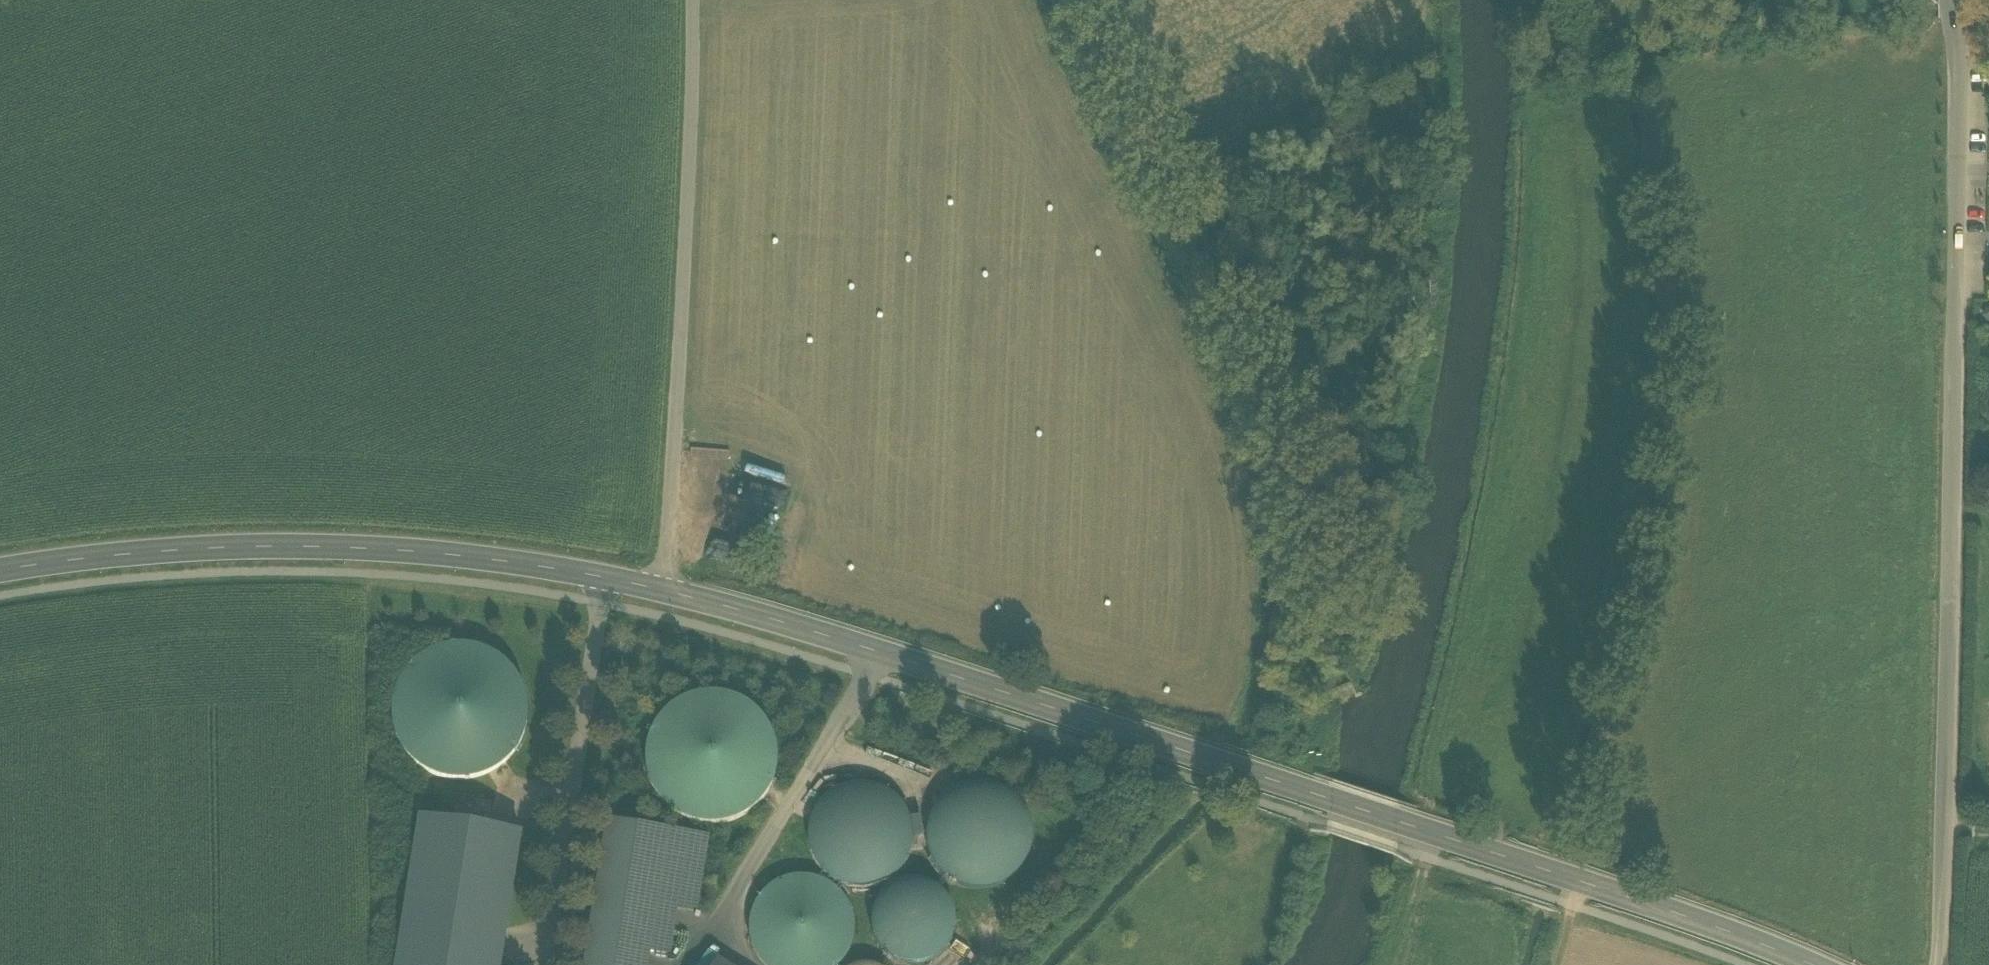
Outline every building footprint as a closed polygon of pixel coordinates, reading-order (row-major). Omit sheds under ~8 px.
[(1981,315),(1984,320),(1988,320),(1988,309),(1984,309),(1981,315)] [(521,738),(527,713),(522,687),(507,665),(485,651),(460,645),(434,650),(412,665),(398,686),(392,712),(397,738),(412,759),(434,774),(459,779),(485,774),(507,760),(521,738)] [(773,786),(779,760),(774,734),(759,713),(737,698),(712,693),(686,698),(664,712),(649,734),(644,760),(649,785),(664,807),(686,822),(711,827),(737,822),(759,807),(773,786)] [(808,819),(806,840),(812,860),(825,877),(843,887),(864,889),(884,884),(901,871),(911,852),(914,831),(908,811),(895,795),(876,784),(855,782),(835,788),(819,801),(808,819)] [(928,820),(925,841),(931,861),(944,878),(962,888),(983,890),(1004,885),(1020,872),(1030,853),(1033,832),(1027,812),(1014,796),(996,785),(975,783),(954,789),(938,802),(928,820)] [(495,799),(467,795),(462,825),(490,830),(495,799)] [(420,819),(397,964),(499,964),(520,834),(490,830),(462,825),(420,819)] [(586,964),(647,964),(649,953),(669,955),(676,908),(696,911),(707,839),(608,824),(586,964)] [(746,933),(752,953),(761,964),(840,964),(841,964),(852,945),(854,925),(848,904),(835,888),(817,878),(796,875),(776,881),(759,894),(749,912),(746,933)] [(870,927),(875,944),(885,957),(899,964),(925,964),(932,963),(946,953),(954,938),(956,922),(952,906),(942,892),(927,884),(911,882),(894,886),(881,896),(873,911),(870,927)]
